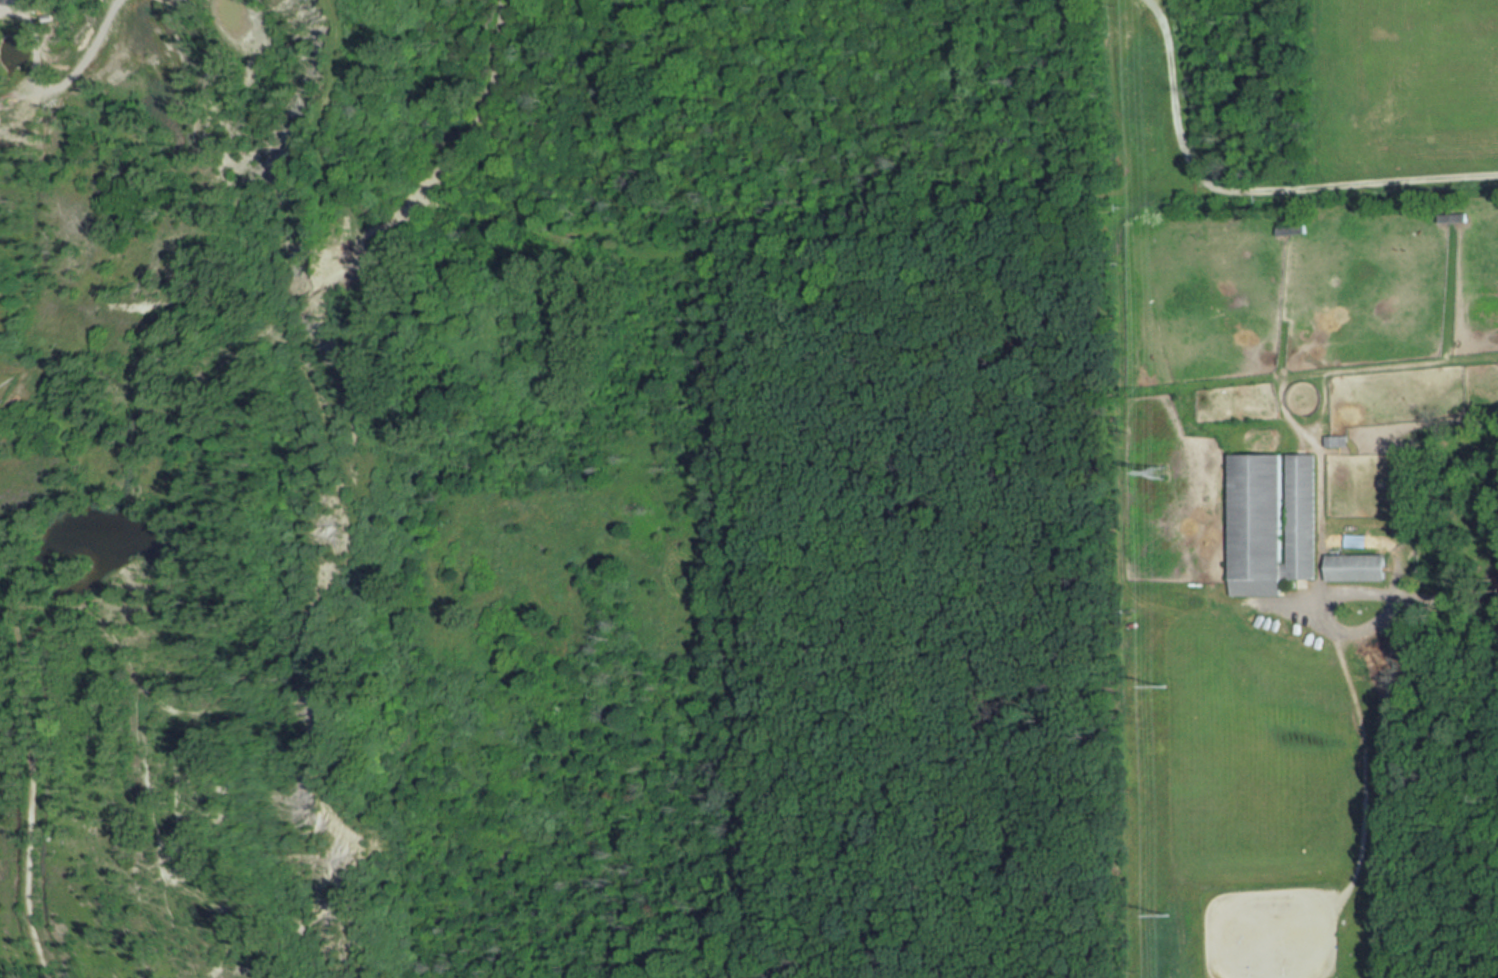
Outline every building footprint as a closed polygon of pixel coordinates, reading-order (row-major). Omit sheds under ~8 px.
[(1469,215),(1469,223),(1441,225),(1441,216),(1469,215)] [(1281,229),(1281,237),(1309,235),(1308,227),(1281,229)] [(1350,437),(1350,449),(1329,449),(1329,438),(1350,437)] [(1233,456),(1234,598),(1284,597),(1284,581),(1285,581),(1291,581),(1319,581),(1318,456),(1290,456),(1291,565),(1285,565),(1285,560),(1284,456),(1233,456)] [(1370,537),(1370,550),(1348,549),(1348,537),(1370,537)] [(1330,557),(1330,583),(1388,583),(1388,556),(1330,557)]
